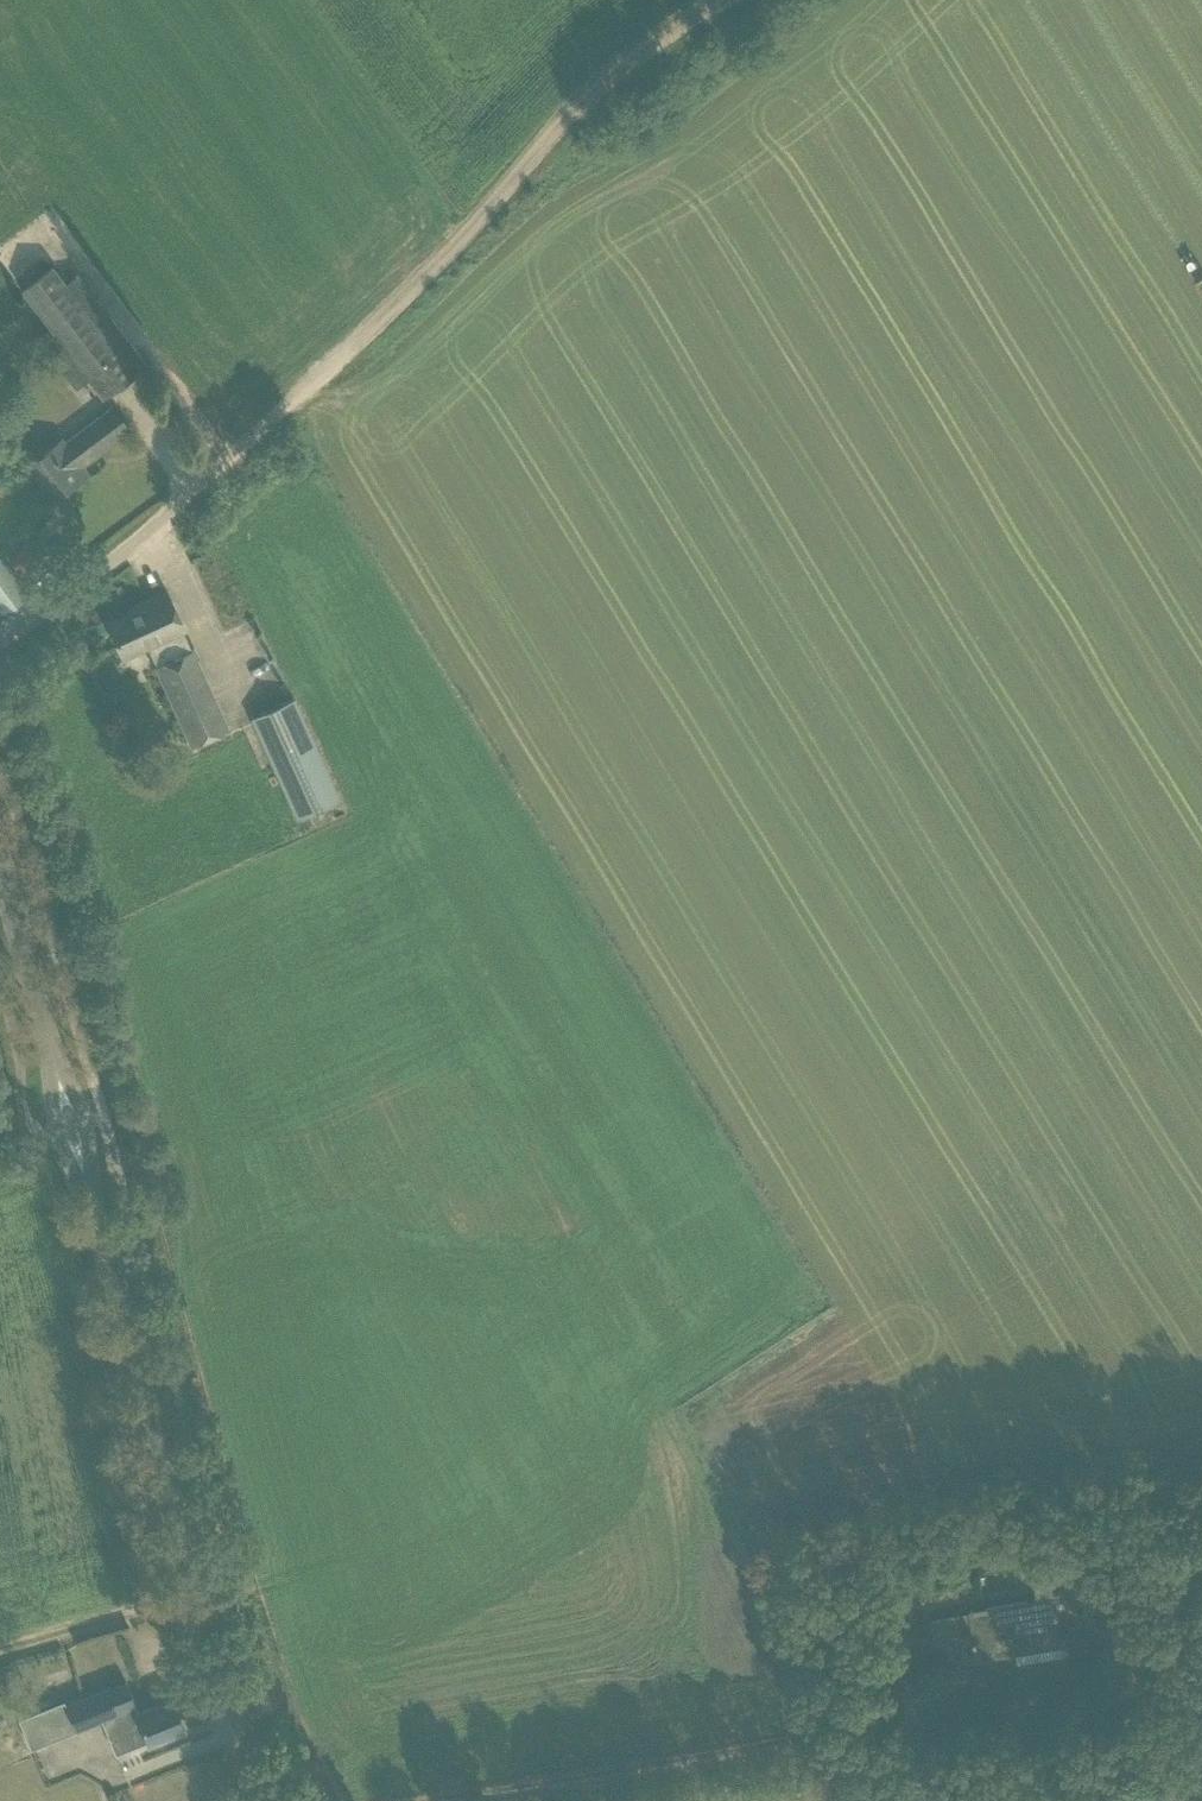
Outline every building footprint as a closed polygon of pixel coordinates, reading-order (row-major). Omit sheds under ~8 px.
[(89,379),(102,396),(129,376),(130,377),(148,364),(78,272),(64,282),(52,264),(20,289),(52,332),(36,344),(73,389),(89,379)] [(28,465),(38,478),(53,497),(85,473),(79,465),(127,429),(111,408),(63,444),(60,440),(28,465)] [(31,530),(0,487),(0,609),(27,589),(0,553),(31,530)] [(142,609),(109,624),(122,655),(155,640),(165,662),(156,666),(191,745),(227,728),(181,628),(183,627),(167,591),(139,604),(142,609)] [(250,718),(297,820),(340,800),(293,698),(250,718)] [(109,1716),(123,1749),(145,1740),(147,1745),(184,1730),(171,1699),(135,1713),(132,1707),(135,1705),(125,1681),(65,1706),(75,1730),(109,1716)] [(19,1720),(31,1748),(45,1742),(34,1714),(19,1720)]
